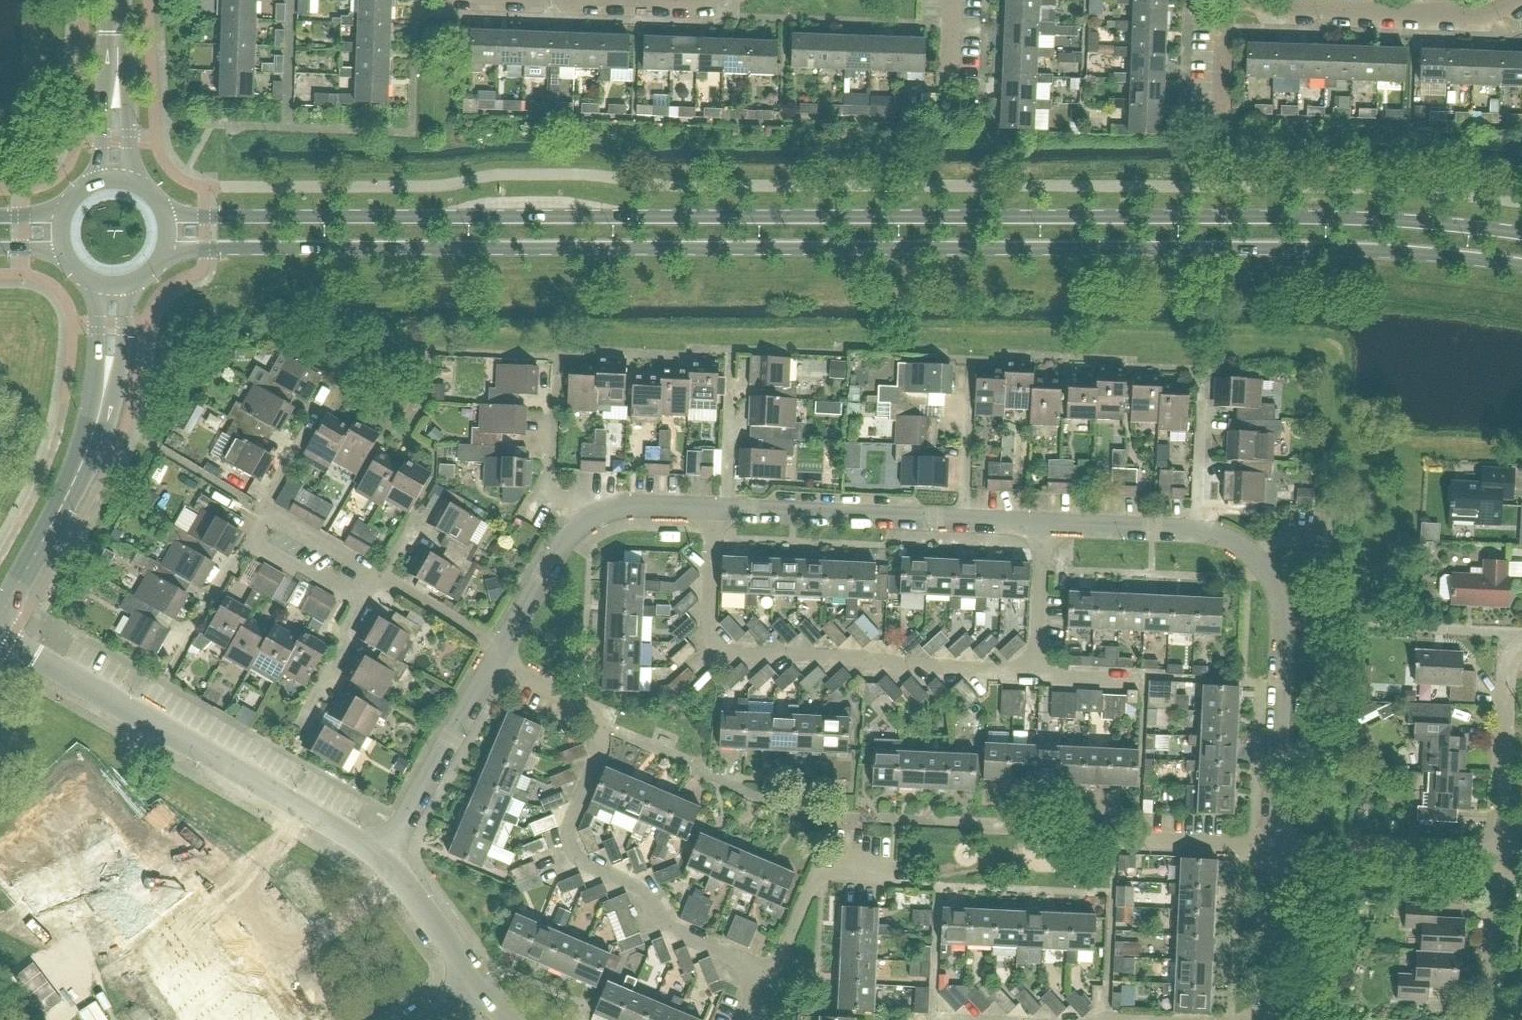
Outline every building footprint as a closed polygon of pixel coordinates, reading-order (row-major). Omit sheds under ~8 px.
[(223,19),(256,21),(257,0),(224,0),(223,19)] [(276,19),(276,0),(258,0),(258,18),(276,19)] [(298,15),(310,15),(310,0),(298,0),(298,15)] [(391,25),(392,0),(359,0),(359,1),(358,17),(342,17),(341,26),(358,27),(358,24),(391,25)] [(1005,24),(1039,26),(1039,23),(1039,6),(1056,7),(1056,0),(1006,0),(1005,24)] [(1103,15),(1103,2),(1089,1),(1089,14),(1103,15)] [(1166,31),(1167,4),(1134,3),(1134,6),(1133,22),(1116,21),(1116,31),(1133,32),(1133,30),(1166,31)] [(277,5),(276,22),(285,22),(286,5),(277,5)] [(255,47),(256,21),(223,19),(222,45),(255,47)] [(1055,23),(1039,23),(1039,26),(1005,24),(1004,50),(1037,52),(1038,49),(1038,37),(1053,37),(1053,36),(1076,37),(1076,28),(1055,27),(1055,23)] [(357,50),(390,51),(391,25),(358,24),(358,27),(357,43),(341,43),(340,52),(357,53),(357,50)] [(284,48),(285,31),(276,30),(275,48),(284,48)] [(1165,57),(1166,31),(1133,30),(1133,32),(1132,48),(1098,47),(1098,33),(1088,33),(1087,52),(1115,54),(1115,57),(1132,58),(1132,55),(1165,57)] [(496,66),(497,32),(471,31),(470,65),(470,72),(482,73),(482,65),(496,66)] [(522,67),(524,33),(497,32),(496,66),(522,67)] [(549,68),(550,34),(524,33),(522,67),(549,68)] [(575,69),(576,35),(550,34),(549,68),(547,103),(558,103),(560,68),(575,69)] [(601,69),(602,36),(576,35),(575,69),(601,69)] [(818,69),(820,36),(793,35),(792,68),(818,69)] [(601,69),(600,81),(610,82),(611,70),(628,70),(629,37),(602,36),(601,69)] [(845,70),(846,37),(820,36),(818,69),(845,70)] [(846,37),(845,70),(871,71),(872,38),(846,37)] [(670,72),(671,39),(645,38),(643,71),(670,72)] [(872,38),(871,71),(897,72),(898,39),(872,38)] [(697,73),(698,39),(671,39),(670,72),(696,73),(697,73)] [(723,74),(724,40),(698,39),(697,73),(696,73),(696,80),(707,80),(708,73),(723,74)] [(897,72),(924,73),(925,40),(898,39),(897,72)] [(724,40),(723,74),(749,75),(750,41),(724,40)] [(750,41),(749,75),(776,76),(777,42),(750,41)] [(1247,44),(1245,77),(1272,78),(1274,43),(1273,43),(1273,45),(1249,44),(1249,41),(1247,41),(1247,44)] [(1298,79),(1300,44),(1299,44),(1299,46),(1274,45),(1274,43),(1272,78),(1273,78),(1272,92),(1284,92),(1285,79),(1298,79)] [(1325,80),(1326,45),(1325,45),(1325,47),(1301,46),(1301,44),(1300,44),(1298,79),(1324,80),(1325,80)] [(254,72),(255,47),(222,45),(221,71),(254,72)] [(1351,81),(1352,46),(1351,46),(1351,48),(1327,47),(1327,45),(1326,45),(1325,80),(1324,80),(1324,89),(1336,89),(1336,81),(1351,81)] [(1352,46),(1351,81),(1377,82),(1378,47),(1377,47),(1377,49),(1372,49),(1353,48),(1353,46),(1352,46)] [(1378,47),(1377,82),(1404,83),(1405,50),(1379,49),(1379,47),(1378,47)] [(1447,85),(1448,50),(1447,52),(1423,51),(1423,48),(1422,48),(1421,51),(1420,84),(1447,85)] [(1004,50),(1003,76),(1036,78),(1037,74),(1037,58),(1054,59),(1054,49),(1038,49),(1037,52),(1004,50)] [(356,76),(389,77),(390,51),(357,50),(357,53),(357,69),(340,69),(340,78),(356,79),(356,76)] [(1448,50),(1447,85),(1473,86),(1474,51),(1473,51),(1473,53),(1448,52),(1449,50),(1448,50)] [(1475,51),(1474,51),(1473,86),(1499,87),(1500,52),(1499,52),(1499,54),(1475,53),(1475,51)] [(1500,54),(1500,52),(1499,87),(1521,88),(1521,55),(1500,54)] [(1131,81),(1164,82),(1165,57),(1132,55),(1132,58),(1131,74),(1114,74),(1114,83),(1131,84),(1131,81)] [(274,74),(283,74),(284,57),(275,56),(274,74)] [(253,99),(254,72),(221,71),(220,98),(253,99)] [(1036,84),(1053,85),(1053,75),(1037,74),(1036,78),(1003,76),(1002,102),(1035,104),(1035,100),(1036,84)] [(357,103),(388,104),(389,77),(356,76),(356,79),(356,95),(339,95),(339,104),(357,105),(357,103)] [(1163,108),(1164,82),(1131,81),(1131,84),(1130,100),(1113,99),(1113,109),(1130,110),(1130,107),(1163,108)] [(273,100),(282,100),(283,82),(274,82),(273,100)] [(478,92),(478,110),(495,110),(495,93),(478,92)] [(1002,102),(1001,129),(1034,131),(1035,110),(1052,111),(1052,101),(1035,100),(1035,104),(1002,102)] [(504,102),(503,111),(521,111),(522,102),(504,102)] [(530,102),(529,112),(547,113),(547,103),(530,102)] [(556,104),(555,113),(573,114),(573,104),(556,104)] [(582,104),(582,114),(599,115),(599,105),(582,104)] [(801,105),(800,114),(817,115),(818,106),(801,105)] [(609,106),(609,115),(608,115),(626,116),(626,106),(609,106)] [(826,106),(825,115),(843,116),(844,107),(826,106)] [(1255,106),(1254,115),(1271,116),(1271,106),(1255,106)] [(652,107),(652,117),(669,117),(669,108),(652,107)] [(852,107),(852,116),(869,117),(870,107),(852,107)] [(878,107),(878,117),(895,117),(896,108),(878,107)] [(1112,125),(1112,135),(1130,136),(1130,134),(1162,135),(1163,108),(1130,107),(1130,110),(1129,126),(1112,125)] [(1280,116),(1297,117),(1297,107),(1280,107),(1280,116)] [(1306,117),(1324,118),(1324,108),(1307,107),(1306,117)] [(678,108),(678,117),(695,118),(696,109),(678,108)] [(1332,118),(1349,118),(1350,109),(1332,108),(1332,118)] [(704,109),(703,118),(721,119),(722,110),(704,109)] [(905,109),(905,118),(922,118),(923,109),(905,109)] [(1359,119),(1375,120),(1376,110),(1359,109),(1359,119)] [(730,110),(729,119),(747,120),(747,110),(730,110)] [(1386,120),(1403,120),(1403,111),(1386,110),(1386,120)] [(757,111),(757,120),(774,121),(774,111),(757,111)] [(1429,121),(1445,122),(1446,113),(1429,112),(1429,121)] [(1454,122),(1472,123),(1472,113),(1455,113),(1454,122)] [(1481,123),(1498,124),(1499,115),(1481,114),(1481,123)] [(1521,125),(1521,115),(1507,115),(1507,124),(1521,125)] [(323,376),(282,353),(270,374),(263,370),(255,385),(288,404),(288,403),(293,394),(308,402),(323,376)] [(766,399),(796,400),(797,383),(789,382),(790,358),(750,356),(748,386),(766,387),(766,398),(766,399)] [(597,359),(596,372),(597,372),(595,405),(597,405),(625,406),(627,361),(597,359)] [(920,406),(927,407),(928,394),(945,395),(947,365),(899,363),(898,387),(879,386),(878,403),(890,403),(890,404),(920,406)] [(519,407),(519,406),(519,393),(537,394),(538,366),(498,365),(497,388),(490,388),(489,405),(519,407)] [(688,409),(689,409),(716,410),(718,370),(689,368),(688,376),(689,376),(688,409)] [(1004,368),(1003,376),(1004,376),(1003,408),(1004,409),(1030,410),(1031,410),(1032,384),(1034,384),(1034,369),(1004,368)] [(596,412),(597,405),(595,405),(597,372),(596,372),(569,371),(567,411),(596,412)] [(1096,372),(1096,380),(1097,380),(1095,413),(1096,413),(1124,414),(1126,374),(1096,372)] [(660,375),(660,382),(661,382),(659,415),(660,415),(688,416),(689,409),(688,409),(689,376),(688,376),(660,375)] [(1004,376),(1003,376),(976,375),(974,415),(1003,416),(1004,409),(1003,408),(1004,376)] [(1095,420),(1096,413),(1095,413),(1097,380),(1096,380),(1068,378),(1066,419),(1095,420)] [(1236,420),(1251,421),(1274,422),(1274,421),(1275,404),(1259,404),(1261,380),(1221,378),(1219,408),(1237,408),(1236,420)] [(660,423),(660,415),(659,415),(661,382),(660,382),(632,381),(630,422),(660,423)] [(1160,390),(1161,390),(1161,383),(1132,381),(1130,422),(1158,423),(1159,423),(1160,390)] [(1031,410),(1030,410),(1030,425),(1059,426),(1061,386),(1034,384),(1032,384),(1031,410)] [(228,417),(234,421),(235,420),(255,431),(255,430),(260,421),(275,430),(290,404),(288,403),(288,404),(255,385),(243,405),(237,401),(228,417)] [(848,385),(847,400),(859,400),(860,386),(848,385)] [(1189,392),(1161,390),(1160,390),(1159,423),(1158,423),(1158,431),(1187,432),(1189,392)] [(795,423),(796,400),(766,399),(766,398),(756,397),(754,427),(772,428),(771,438),(771,439),(794,440),(794,441),(802,441),(802,423),(795,423)] [(472,446),(479,446),(502,447),(502,446),(503,435),(520,436),(521,406),(519,406),(519,407),(489,405),(481,404),(480,428),(472,427),(472,446)] [(926,446),(926,447),(935,448),(937,417),(919,417),(920,406),(890,404),(889,421),(897,422),(895,445),(926,446)] [(324,418),(304,454),(330,468),(334,461),(333,461),(349,432),(324,418)] [(235,420),(234,421),(226,435),(233,439),(221,459),(256,479),(270,454),(255,445),(262,434),(255,430),(255,431),(235,420)] [(1281,421),(1274,421),(1274,422),(1251,421),(1250,432),(1233,431),(1232,461),(1242,461),(1272,462),(1273,440),(1280,440),(1281,421)] [(333,461),(334,461),(358,475),(378,440),(352,426),(349,432),(333,461)] [(771,439),(771,438),(764,438),(764,450),(745,449),(744,479),(784,481),(786,458),(793,458),(794,441),(794,440),(771,439)] [(581,471),(593,472),(594,445),(582,444),(581,471)] [(607,445),(594,445),(593,472),(605,472),(607,445)] [(926,446),(895,445),(894,462),(902,463),(901,486),(941,488),(943,458),(925,458),(926,447),(926,446)] [(510,446),(502,446),(502,447),(479,446),(478,463),(486,463),(485,487),(525,489),(526,459),(509,458),(510,446)] [(657,475),(658,447),(646,447),(644,474),(657,475)] [(671,448),(658,447),(657,475),(669,475),(671,448)] [(702,449),(701,477),(713,477),(714,450),(702,449)] [(382,507),(386,500),(385,499),(401,471),(400,471),(376,457),(356,492),(382,507)] [(1048,465),(1046,493),(1059,493),(1061,460),(1049,460),(1048,465)] [(1073,461),(1061,460),(1059,493),(1072,494),(1073,461)] [(1271,480),(1272,462),(1242,461),(1242,472),(1224,471),(1223,501),(1263,503),(1264,479),(1271,480)] [(987,490),(1000,491),(1001,463),(988,463),(987,490)] [(1013,464),(1001,463),(1000,491),(1012,491),(1013,464)] [(404,464),(400,471),(401,471),(385,499),(386,500),(409,513),(429,479),(404,464)] [(1111,496),(1123,496),(1125,469),(1112,468),(1111,496)] [(1512,499),(1513,470),(1483,468),(1482,484),(1453,482),(1452,502),(1450,502),(1450,515),(1475,516),(1475,524),(1500,525),(1501,498),(1512,499)] [(1137,470),(1125,469),(1123,496),(1136,497),(1137,470)] [(1172,472),(1171,499),(1184,499),(1185,472),(1172,472)] [(300,519),(314,495),(302,488),(289,512),(300,519)] [(1296,489),(1296,505),(1313,506),(1313,489),(1296,489)] [(202,542),(201,542),(223,555),(238,529),(222,520),(228,511),(243,519),(244,518),(203,495),(194,510),(200,514),(189,533),(189,534),(202,542)] [(334,506),(314,495),(300,519),(320,530),(334,506)] [(440,545),(447,549),(467,560),(467,559),(476,545),(469,541),(481,520),(446,500),(431,526),(446,535),(440,545)] [(482,518),(472,539),(485,545),(494,524),(482,518)] [(344,544),(355,550),(369,526),(358,520),(344,544)] [(189,534),(189,533),(176,526),(167,542),(173,545),(162,565),(162,566),(175,573),(175,574),(197,586),(211,560),(196,552),(201,542),(202,542),(189,534)] [(355,550),(366,557),(380,533),(369,526),(355,550)] [(474,563),(467,559),(467,560),(447,549),(442,558),(427,550),(412,576),(453,600),(474,563)] [(624,551),(623,563),(645,564),(646,552),(624,551)] [(747,595),(749,558),(722,557),(721,594),(746,595),(747,595)] [(926,596),(927,558),(901,557),(900,576),(899,594),(926,596)] [(170,583),(175,574),(175,573),(162,566),(162,565),(149,558),(140,573),(147,577),(136,597),(162,612),(161,613),(170,617),(185,592),(170,583)] [(772,596),(774,559),(749,558),(747,595),(746,595),(745,606),(757,606),(757,596),(772,596)] [(951,597),(953,560),(927,558),(926,596),(950,597),(951,597)] [(774,559),(772,596),(797,597),(799,560),(774,559)] [(822,599),(824,561),(799,560),(797,597),(822,599)] [(976,598),(978,561),(953,560),(951,597),(950,597),(950,608),(961,609),(961,597),(976,598)] [(848,600),(849,562),(824,561),(822,599),(847,600),(848,600)] [(1001,599),(1003,562),(978,561),(976,598),(975,610),(986,611),(987,599),(1001,599)] [(1483,561),(1483,568),(1471,568),(1470,575),(1452,574),(1452,575),(1445,575),(1440,579),(1439,594),(1444,600),(1451,600),(1451,605),(1506,608),(1508,576),(1507,576),(1508,562),(1483,561)] [(888,575),(875,575),(876,563),(849,562),(848,600),(847,600),(846,618),(857,618),(858,600),(886,601),(888,575)] [(1029,563),(1003,562),(1001,599),(1028,601),(1029,563)] [(608,563),(607,589),(644,591),(660,591),(660,581),(645,580),(645,564),(608,563)] [(275,570),(264,564),(250,587),(261,594),(275,570)] [(682,593),(687,588),(701,576),(692,566),(673,583),(682,593)] [(286,577),(275,570),(261,594),(272,600),(286,577)] [(888,594),(899,594),(900,576),(889,575),(888,594)] [(660,582),(660,592),(672,593),(679,590),(673,583),(660,582)] [(301,611),(312,617),(326,594),(315,587),(301,611)] [(643,606),(644,591),(607,589),(606,615),(643,616),(654,617),(655,607),(643,606)] [(1093,630),(1095,592),(1069,591),(1067,629),(1093,630)] [(681,618),(686,613),(700,601),(691,592),(673,609),(681,618)] [(1095,592),(1093,630),(1118,631),(1120,594),(1095,592)] [(136,597),(128,593),(119,608),(133,616),(121,637),(156,656),(171,631),(156,622),(161,613),(162,612),(136,597)] [(326,594),(312,617),(323,624),(337,600),(326,594)] [(1145,595),(1120,594),(1118,631),(1143,633),(1145,595)] [(1145,595),(1143,633),(1168,634),(1170,596),(1145,595)] [(1195,598),(1170,596),(1168,634),(1194,635),(1195,598)] [(1195,598),(1194,635),(1220,637),(1222,599),(1195,598)] [(224,601),(205,635),(202,633),(193,645),(202,651),(213,641),(228,650),(229,651),(245,622),(246,622),(249,616),(224,601)] [(360,640),(382,652),(395,659),(407,639),(413,643),(422,628),(381,604),(381,605),(395,613),(390,623),(375,614),(360,640)] [(642,642),(643,616),(606,615),(604,640),(642,642)] [(729,616),(720,624),(736,643),(746,634),(729,616)] [(745,625),(750,630),(763,644),(772,635),(755,616),(745,625)] [(680,643),(685,639),(699,627),(690,617),(671,634),(680,643)] [(771,626),(776,632),(788,645),(797,637),(780,618),(771,626)] [(796,627),(801,633),(813,646),(823,638),(805,619),(796,627)] [(821,629),(826,634),(838,647),(848,639),(830,620),(821,629)] [(846,629),(852,636),(863,648),(872,640),(855,621),(846,629)] [(229,651),(228,650),(225,656),(250,671),(254,665),(253,664),(269,636),(246,622),(245,622),(229,651)] [(253,664),(254,665),(278,679),(282,672),(281,672),(297,643),(296,643),(273,629),(269,636),(253,664)] [(916,630),(897,647),(905,657),(924,640),(916,630)] [(941,631),(922,648),(930,657),(949,640),(941,631)] [(966,632),(947,649),(955,658),(974,641),(966,632)] [(992,633),(972,651),(980,660),(1000,643),(992,633)] [(1017,635),(998,652),(1006,661),(1026,644),(1017,635)] [(281,672),(282,672),(306,686),(326,651),(300,636),(296,643),(297,643),(281,672)] [(641,667),(642,642),(604,640),(603,665),(641,667)] [(679,668),(684,664),(697,652),(689,642),(670,659),(679,668)] [(1107,667),(1116,668),(1117,659),(1117,647),(1104,646),(1104,658),(1091,658),(1091,667),(1107,667)] [(1474,702),(1476,672),(1461,671),(1462,653),(1416,651),(1415,667),(1416,668),(1415,684),(1450,685),(1449,701),(1474,702)] [(408,666),(395,659),(382,652),(377,662),(361,653),(347,678),(368,691),(369,690),(382,698),(382,697),(393,677),(400,681),(408,666)] [(1065,666),(1080,666),(1081,657),(1065,656),(1065,666)] [(1117,659),(1116,668),(1132,668),(1132,659),(1117,659)] [(1142,660),(1141,669),(1157,670),(1158,661),(1142,660)] [(742,662),(723,679),(731,689),(750,672),(742,662)] [(757,690),(776,673),(768,664),(749,681),(757,690)] [(639,693),(641,667),(603,665),(602,691),(639,693)] [(782,691),(801,674),(793,665),(774,682),(782,691)] [(1167,665),(1167,670),(1166,674),(1182,675),(1183,666),(1167,665)] [(807,693),(826,676),(818,666),(799,683),(807,693)] [(1192,666),(1192,676),(1208,677),(1208,667),(1192,666)] [(832,694),(851,677),(843,667),(824,684),(832,694)] [(696,678),(687,668),(669,685),(678,694),(696,678)] [(903,694),(898,689),(886,675),(877,684),(894,703),(903,694)] [(928,695),(923,690),(911,677),(902,685),(918,703),(928,695)] [(953,696),(949,691),(936,678),(927,686),(944,705),(953,696)] [(979,697),(965,682),(962,679),(953,687),(970,706),(979,697)] [(1176,684),(1162,683),(1148,683),(1147,707),(1174,709),(1176,684)] [(1238,714),(1240,687),(1202,686),(1201,712),(1238,714)] [(333,717),(342,722),(368,737),(380,717),(386,721),(395,705),(382,697),(382,698),(369,690),(368,691),(363,700),(348,692),(333,717)] [(1000,715),(1012,716),(1013,691),(1001,690),(1000,715)] [(1127,696),(1126,704),(1137,705),(1138,691),(1127,690),(1127,696)] [(1026,691),(1013,691),(1012,716),(1024,716),(1026,691)] [(1051,718),(1063,718),(1064,693),(1052,693),(1051,718)] [(1076,694),(1064,693),(1063,718),(1075,719),(1075,711),(1076,694)] [(1102,695),(1101,712),(1101,720),(1113,721),(1114,695),(1102,695)] [(1127,696),(1114,695),(1113,721),(1126,721),(1126,704),(1127,696)] [(721,712),(721,713),(719,749),(746,750),(748,713),(749,713),(749,699),(738,698),(738,713),(721,712)] [(773,714),(771,751),(796,752),(798,715),(799,705),(789,704),(788,715),(773,714)] [(1423,741),(1423,752),(1422,772),(1429,773),(1430,772),(1464,774),(1464,773),(1466,738),(1452,737),(1452,725),(1451,725),(1452,706),(1408,704),(1407,724),(1414,724),(1413,740),(1423,741)] [(839,717),(823,716),(821,753),(848,754),(849,717),(851,717),(852,707),(847,707),(839,713),(839,717)] [(1160,710),(1147,709),(1146,725),(1159,725),(1160,710)] [(498,736),(532,750),(542,727),(508,712),(498,736)] [(1237,739),(1238,714),(1201,712),(1200,737),(1237,739)] [(748,713),(746,750),(771,751),(773,714),(749,713),(748,713)] [(798,715),(796,752),(821,753),(823,716),(798,715)] [(359,752),(368,737),(342,722),(336,732),(321,723),(306,749),(341,769),(353,748),(359,752)] [(1159,735),(1146,734),(1145,750),(1158,751),(1159,735)] [(522,774),(532,750),(498,736),(488,759),(522,774)] [(1236,764),(1237,739),(1200,737),(1199,762),(1236,764)] [(898,789),(900,751),(900,740),(874,739),(872,788),(898,789)] [(1009,782),(1011,745),(985,743),(983,781),(1009,782)] [(588,756),(584,744),(560,753),(565,766),(588,756)] [(1036,746),(1011,745),(1009,782),(1034,783),(1036,746)] [(1036,746),(1034,783),(1060,784),(1061,747),(1036,746)] [(1087,748),(1061,747),(1060,784),(1085,785),(1087,748)] [(1087,748),(1085,785),(1110,786),(1112,749),(1087,748)] [(1138,750),(1112,749),(1110,786),(1137,788),(1138,750)] [(925,752),(900,751),(898,789),(923,790),(925,752)] [(950,753),(925,752),(923,790),(948,791),(950,753)] [(977,754),(950,753),(948,791),(975,792),(977,754)] [(517,787),(522,774),(488,759),(478,783),(513,797),(528,803),(532,794),(517,787)] [(1157,760),(1145,760),(1144,775),(1157,776),(1157,760)] [(1197,788),(1235,789),(1236,764),(1199,762),(1186,761),(1186,772),(1198,772),(1197,787),(1197,788)] [(615,811),(629,777),(606,767),(587,813),(596,817),(601,806),(615,811)] [(554,789),(561,787),(578,780),(573,769),(550,778),(554,789)] [(1430,772),(1429,773),(1428,793),(1434,793),(1433,807),(1417,806),(1416,821),(1457,823),(1457,822),(1433,820),(1434,809),(1469,811),(1471,773),(1464,773),(1464,774),(1430,772)] [(654,787),(629,777),(615,811),(637,821),(639,822),(654,787)] [(513,797),(478,783),(469,806),(503,821),(503,820),(526,829),(529,823),(519,819),(514,815),(507,812),(513,797)] [(1156,786),(1144,785),(1143,800),(1156,801),(1156,786)] [(662,831),(676,797),(654,787),(639,822),(637,821),(632,832),(643,836),(647,825),(661,831),(662,831)] [(1198,814),(1234,816),(1235,789),(1197,788),(1197,787),(1187,787),(1186,810),(1190,815),(1198,815),(1198,814)] [(568,803),(564,792),(540,801),(545,812),(568,803)] [(662,831),(661,831),(656,842),(666,846),(671,835),(687,841),(701,807),(676,797),(662,831)] [(503,821),(469,806),(464,804),(457,819),(462,821),(459,830),(493,844),(503,821)] [(559,826),(554,814),(530,824),(535,836),(559,826)] [(590,827),(579,832),(588,855),(600,851),(590,827)] [(483,868),(493,844),(459,830),(449,854),(483,868)] [(710,877),(724,843),(700,833),(686,867),(709,877),(710,877)] [(549,849),(544,838),(521,847),(525,859),(549,849)] [(603,842),(605,849),(612,866),(623,861),(614,838),(603,842)] [(733,887),(748,853),(724,843),(710,877),(709,877),(705,889),(714,893),(718,881),(733,887)] [(636,875),(646,871),(637,848),(626,852),(636,875)] [(757,897),(771,863),(748,853),(733,887),(757,897)] [(1127,871),(1128,856),(1118,855),(1118,871),(1127,871)] [(1179,885),(1216,886),(1217,860),(1180,858),(1179,883),(1179,885)] [(511,871),(515,882),(539,873),(534,861),(511,871)] [(757,897),(781,907),(795,873),(771,863),(757,897)] [(677,864),(654,873),(659,885),(682,876),(677,864)] [(544,884),(539,873),(515,882),(520,893),(544,884)] [(562,894),(585,885),(581,874),(557,883),(562,894)] [(585,904),(609,895),(604,883),(580,893),(585,904)] [(1177,910),(1215,911),(1216,886),(1179,885),(1179,883),(1169,883),(1168,893),(1178,894),(1177,910)] [(1133,892),(1117,891),(1116,907),(1132,908),(1133,892)] [(627,893),(610,900),(603,902),(608,914),(612,913),(623,939),(640,933),(629,906),(632,905),(627,893)] [(689,895),(681,916),(679,919),(691,923),(701,900),(689,895)] [(701,900),(691,923),(702,928),(712,905),(701,900)] [(1458,954),(1458,955),(1462,955),(1464,920),(1435,919),(1436,905),(1406,904),(1405,928),(1421,928),(1420,951),(1420,952),(1458,954)] [(134,949),(187,1019),(277,1019),(192,906),(134,949)] [(879,908),(877,908),(842,907),(841,933),(878,935),(878,936),(889,936),(890,925),(878,925),(879,908)] [(967,946),(969,909),(942,907),(940,945),(940,958),(946,958),(951,954),(951,945),(967,946)] [(1132,908),(1116,907),(1115,922),(1131,923),(1132,908)] [(994,910),(969,909),(967,946),(992,947),(994,910)] [(932,926),(932,911),(924,910),(923,926),(932,926)] [(1018,949),(1019,911),(994,910),(992,947),(1018,949)] [(1176,935),(1213,937),(1215,911),(1177,910),(1176,935)] [(1044,912),(1019,911),(1018,949),(1043,950),(1044,912)] [(1068,951),(1070,914),(1044,912),(1043,950),(1066,951),(1068,951)] [(516,913),(501,948),(525,958),(540,923),(516,913)] [(1096,915),(1070,914),(1068,951),(1066,951),(1066,963),(1076,963),(1077,951),(1094,952),(1096,915)] [(737,943),(747,920),(736,915),(726,938),(737,943)] [(737,943),(748,948),(758,925),(747,920),(737,943)] [(540,923),(525,958),(549,968),(563,933),(540,923)] [(563,933),(549,968),(572,978),(586,943),(563,933)] [(641,933),(640,933),(623,939),(617,942),(621,953),(645,944),(641,933)] [(877,960),(878,936),(878,935),(841,933),(840,958),(877,960)] [(1175,960),(1212,962),(1213,937),(1176,935),(1175,960)] [(673,961),(670,953),(663,937),(651,941),(661,965),(673,961)] [(1114,942),(1114,957),(1123,958),(1124,942),(1114,942)] [(1125,942),(1124,956),(1139,957),(1140,943),(1125,942)] [(586,943),(572,978),(596,988),(611,954),(586,943)] [(696,970),(693,964),(686,946),(675,951),(684,975),(696,970)] [(922,946),(921,962),(930,963),(931,947),(922,946)] [(1420,952),(1420,951),(1416,951),(1415,976),(1398,975),(1397,999),(1427,1001),(1428,987),(1457,988),(1458,955),(1458,954),(1420,952)] [(720,981),(710,957),(699,962),(708,985),(720,981)] [(1122,973),(1123,958),(1114,957),(1113,973),(1122,973)] [(875,985),(877,960),(840,958),(838,983),(875,985)] [(1174,985),(1211,987),(1212,962),(1175,960),(1174,983),(1174,985)] [(929,977),(930,963),(921,962),(910,962),(909,977),(929,977)] [(605,1019),(619,1019),(632,991),(637,980),(627,975),(622,987),(608,981),(593,1015),(605,1019)] [(109,988),(124,1008),(136,998),(122,979),(109,988)] [(874,1011),(875,985),(838,983),(837,1009),(874,1011)] [(1172,1012),(1210,1014),(1211,987),(1174,985),(1174,983),(1163,983),(1163,994),(1173,995),(1172,1012)] [(955,1012),(969,1000),(964,994),(969,990),(965,986),(947,985),(938,993),(955,1012)] [(974,986),(969,990),(964,994),(969,1000),(981,1013),(991,1005),(974,986)] [(914,1013),(919,1013),(928,1014),(929,988),(915,988),(914,1013)] [(990,996),(995,1001),(1007,1015),(1016,1006),(999,988),(990,996)] [(1014,997),(1020,1003),(1031,1016),(1041,1007),(1024,988),(1014,997)] [(1039,998),(1045,1004),(1057,1017),(1066,1009),(1049,989),(1039,998)] [(657,1001),(632,991),(619,1019),(649,1019),(657,1001)] [(1082,1018),(1091,1010),(1074,991),(1064,999),(1082,1018)] [(1111,1008),(1121,1009),(1121,993),(1112,992),(1111,1008)] [(657,1001),(649,1019),(675,1019),(679,1011),(678,1010),(683,999),(674,995),(669,1007),(657,1001)] [(679,1011),(675,1019),(701,1019),(679,1011)]
